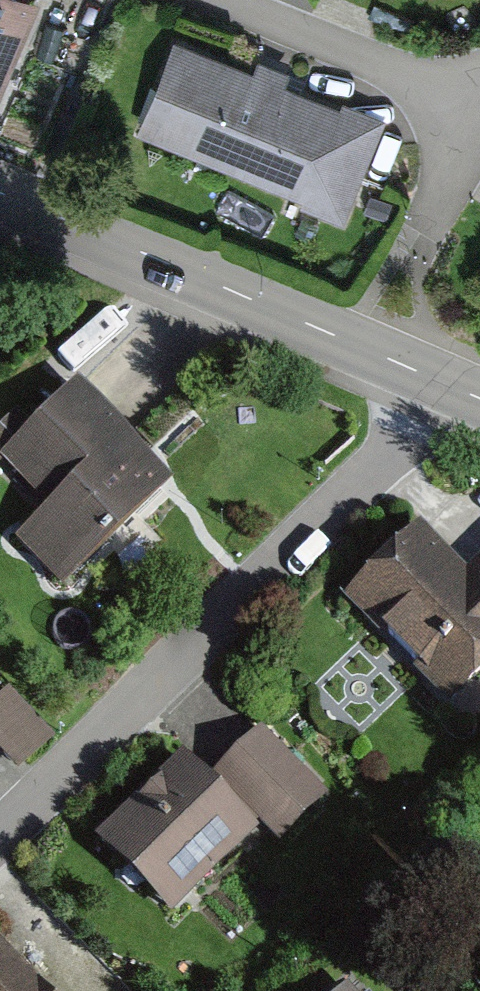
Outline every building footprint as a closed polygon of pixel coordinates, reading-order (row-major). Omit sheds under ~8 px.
[(27,0),(0,0),(0,65),(27,0)] [(344,114),(180,48),(165,86),(188,96),(171,137),(308,193),(304,203),(339,218),(372,136),(341,123),(344,114)] [(73,599),(185,487),(80,382),(0,461),(0,467),(46,512),(16,542),(73,599)] [(422,533),(345,612),(453,715),(479,687),(479,568),(469,579),(422,533)] [(14,700),(0,713),(0,735),(23,759),(47,736),(14,700)] [(211,781),(185,756),(96,849),(185,935),(319,797),(256,736),(211,781)] [(0,945),(0,990),(48,990),(0,945)]
